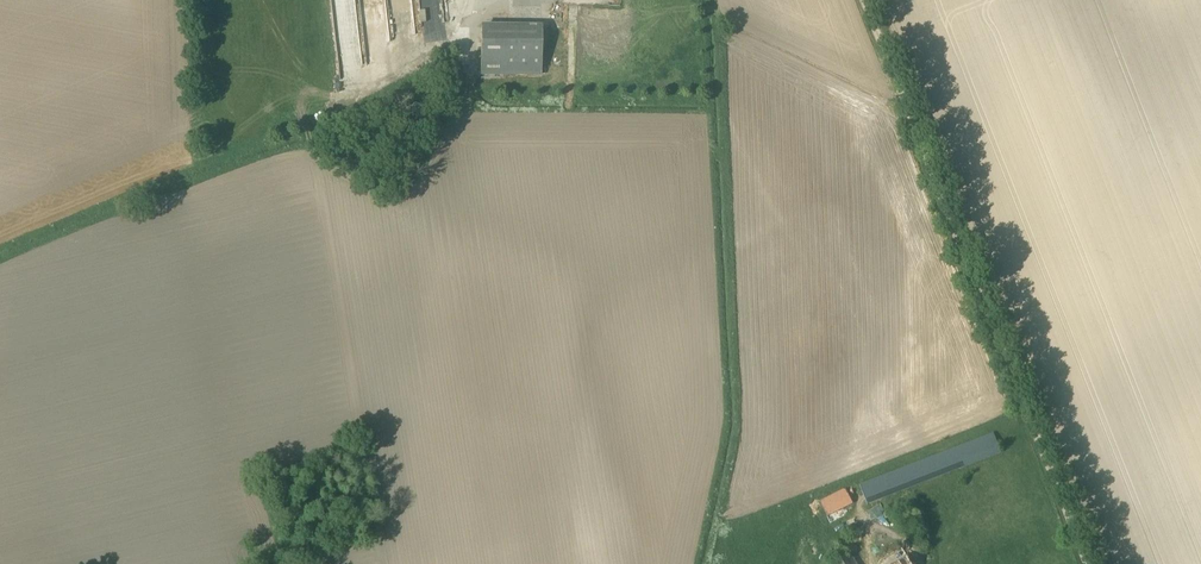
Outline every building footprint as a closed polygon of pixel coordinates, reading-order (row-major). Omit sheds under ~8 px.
[(461,15),(458,0),(442,0),(445,17),(461,15)] [(506,73),(506,27),(482,27),(481,73),(506,73)] [(868,504),(1001,452),(994,434),(860,485),(868,504)] [(828,517),(853,503),(845,488),(820,502),(828,517)] [(903,547),(880,561),(882,563),(912,563),(903,547)] [(851,553),(832,563),(857,563),(851,553)]
